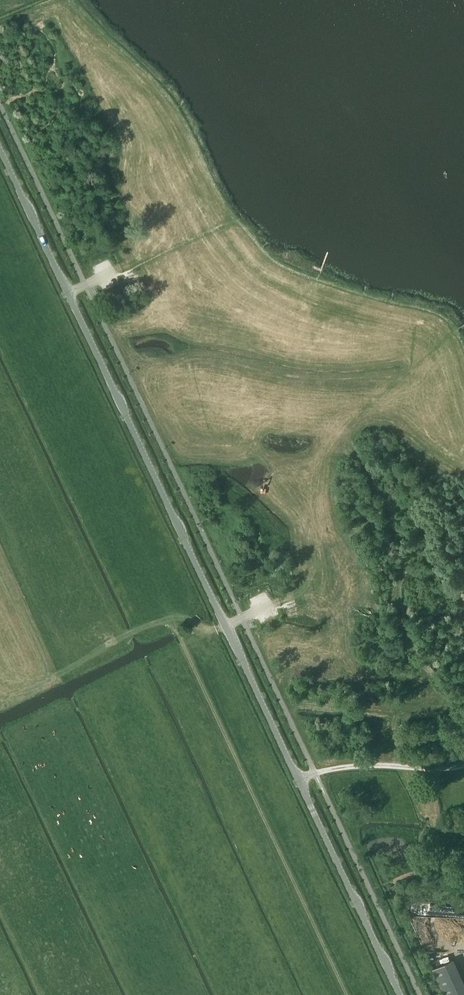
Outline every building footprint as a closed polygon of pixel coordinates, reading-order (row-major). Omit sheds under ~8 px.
[(433,969),(445,994),(463,994),(463,977),(455,958),(433,969)]
